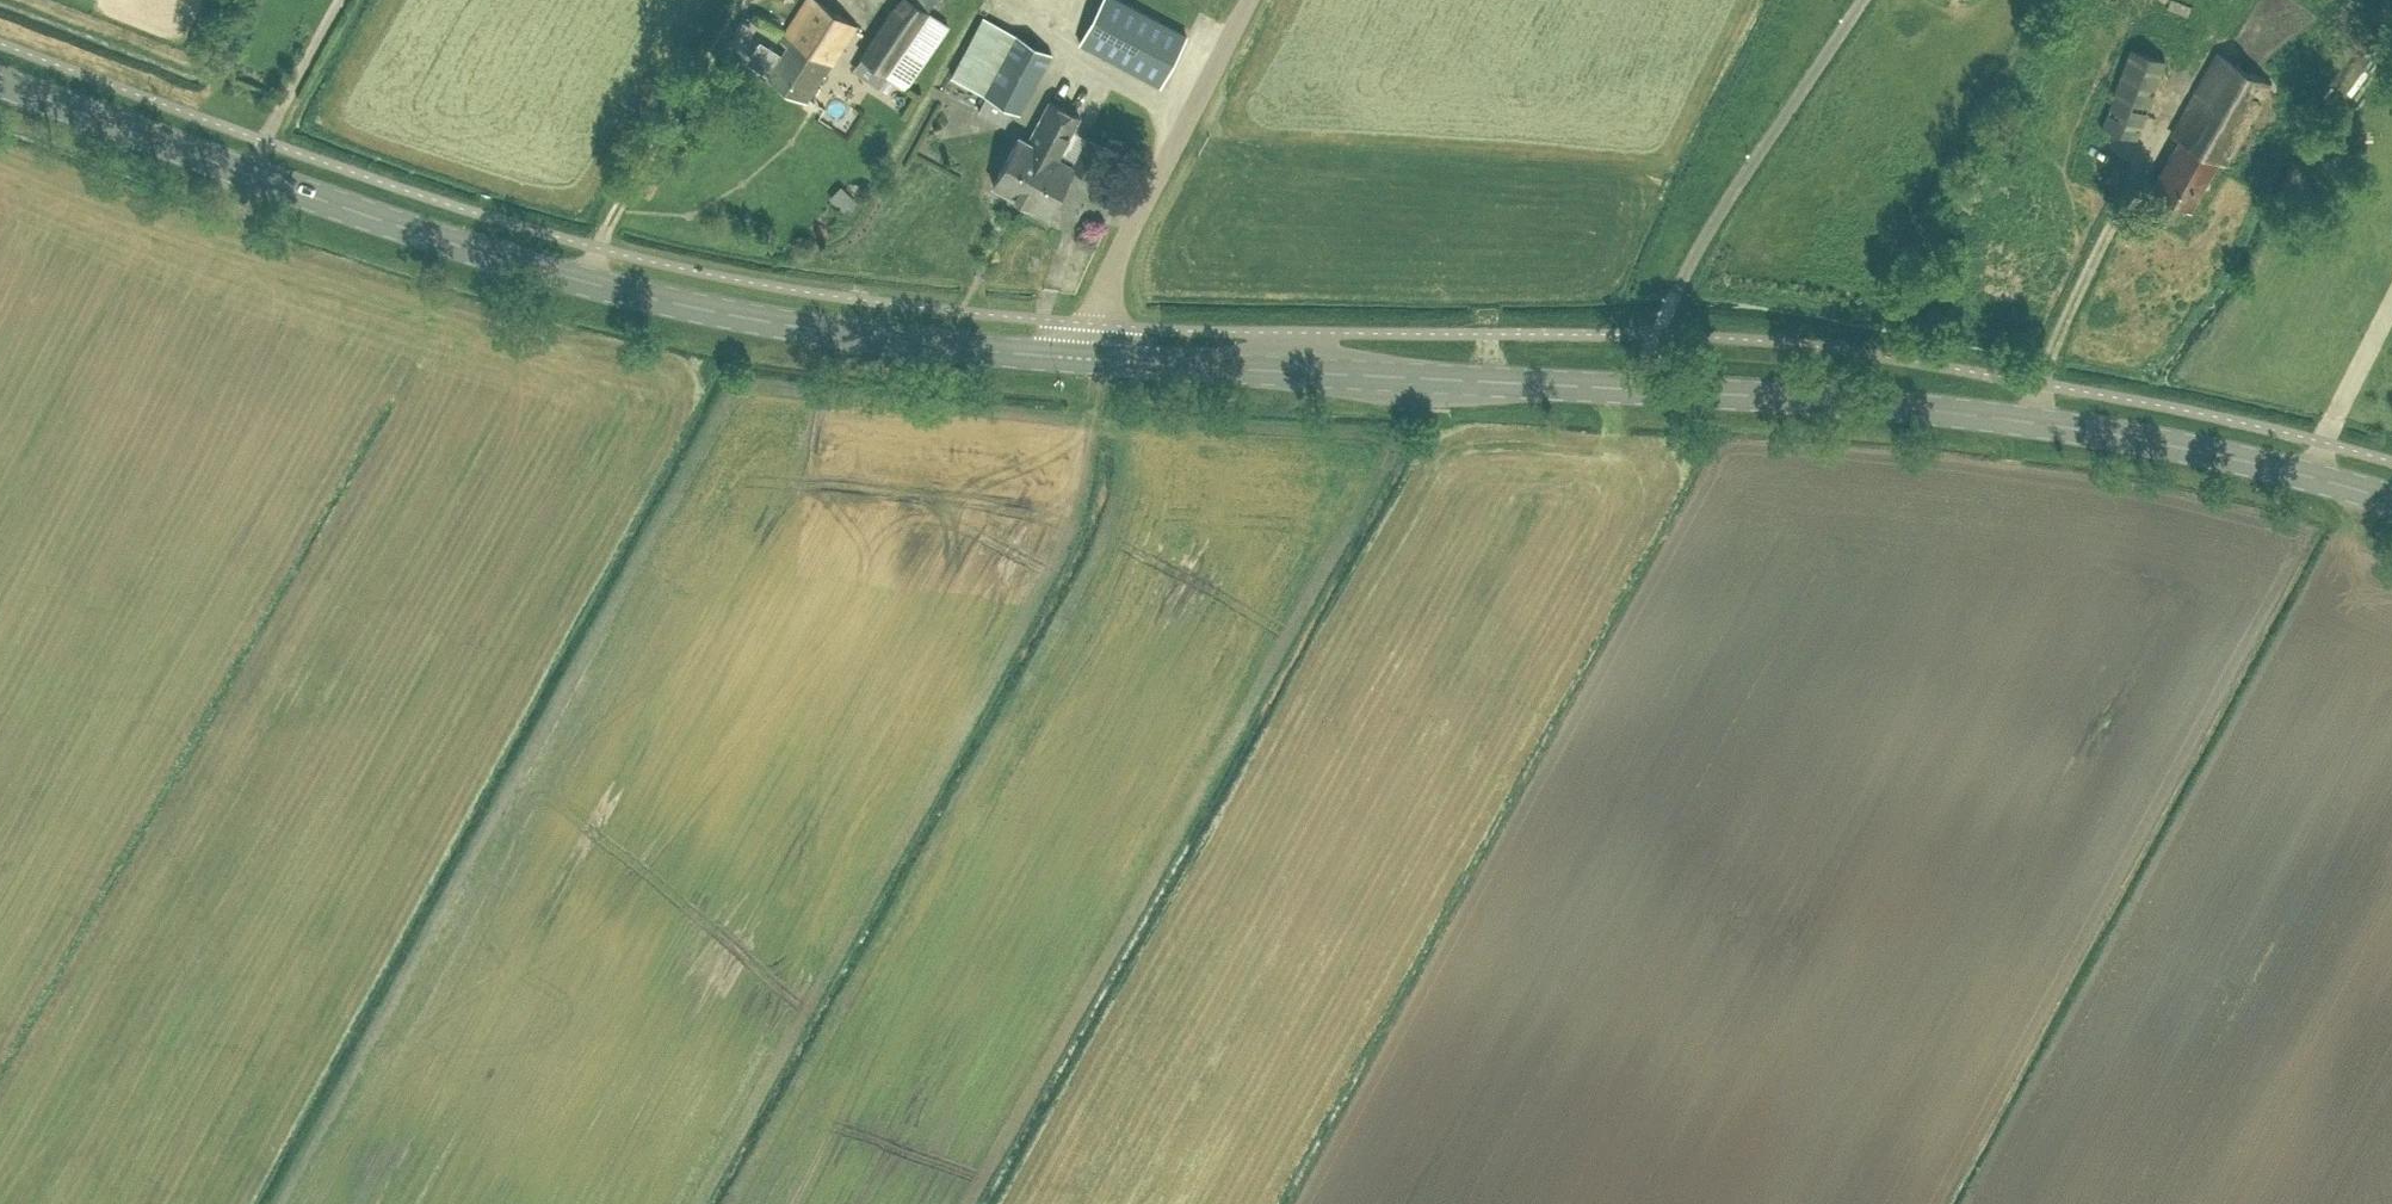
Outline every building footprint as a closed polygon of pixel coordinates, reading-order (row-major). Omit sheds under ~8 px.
[(856,24),(819,0),(805,0),(780,39),(787,43),(779,56),(774,53),(765,68),(770,71),(767,75),(806,100),(823,73),(825,74),(856,24)] [(933,0),(897,0),(860,55),(905,86),(948,24),(926,10),(933,0)] [(1186,33),(1122,0),(1101,0),(1079,42),(1159,84),(1186,33)] [(986,94),(978,108),(1005,122),(1012,108),(1020,112),(1051,52),(1016,33),(987,87),(984,93),(986,94)] [(2166,57),(2163,56),(2130,44),(2101,123),(2137,136),(2155,87),(2166,57)] [(2224,163),(2270,82),(2217,52),(2171,134),(2178,138),(2151,185),(2190,207),(2217,159),(2224,163)] [(1048,150),(1058,156),(1079,115),(1049,99),(1027,140),(1019,135),(993,183),(1020,198),(1048,150)] [(1048,150),(1020,198),(1047,212),(1072,165),(1090,175),(1105,146),(1086,136),(1072,163),(1058,156),(1048,150)] [(842,209),(854,198),(844,188),(832,199),(842,209)]
